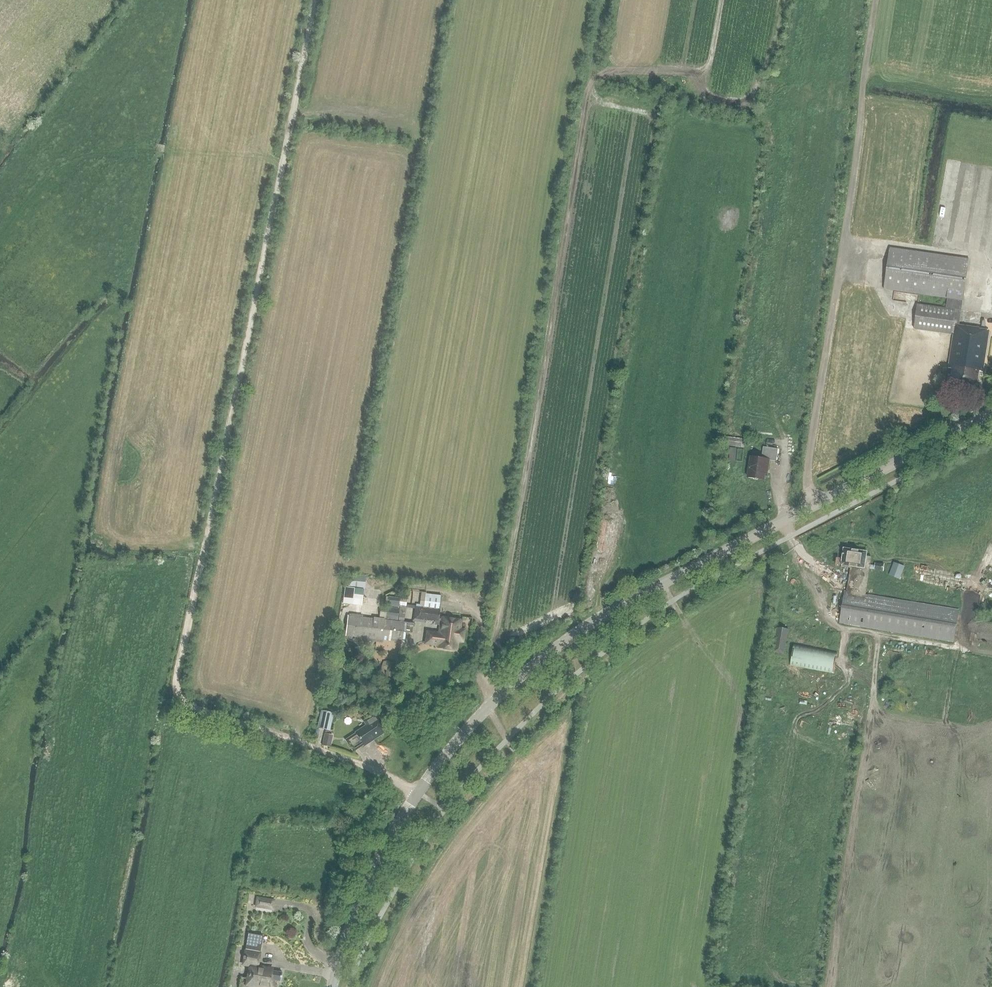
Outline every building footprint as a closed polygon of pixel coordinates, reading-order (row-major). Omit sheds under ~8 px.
[(918,304),(914,329),(951,334),(953,325),(955,326),(949,368),(953,369),(951,384),(953,384),(953,385),(958,386),(958,385),(968,386),(968,387),(973,388),(974,387),(976,387),(978,372),(982,372),(988,331),(979,330),(979,329),(959,326),(962,308),(961,308),(962,300),(963,301),(969,259),(890,248),(884,289),(948,298),(946,309),(918,304)] [(725,445),(745,448),(746,439),(727,436),(725,445)] [(778,449),(764,447),(762,458),(751,456),(748,477),(764,479),(766,469),(768,469),(770,460),(776,461),(778,449)] [(841,566),(851,568),(847,591),(845,591),(840,623),(954,642),(959,610),(865,594),(870,568),(883,570),(884,564),(876,563),(876,565),(870,565),(872,557),(867,556),(868,552),(844,548),(841,566)] [(904,562),(903,577),(915,578),(916,564),(904,562)] [(345,586),(364,587),(365,574),(345,573),(345,586)] [(353,604),(355,588),(344,587),(342,603),(353,604)] [(440,607),(440,594),(422,593),(421,606),(440,607)] [(387,606),(399,608),(399,600),(400,600),(400,598),(388,597),(387,606)] [(438,619),(439,609),(416,606),(415,619),(434,622),(433,624),(440,625),(441,620),(438,619)] [(385,616),(398,618),(399,609),(386,607),(385,616)] [(405,622),(404,622),(348,616),(346,636),(403,642),(405,622)] [(439,633),(428,632),(426,643),(439,645),(439,647),(456,650),(457,643),(464,644),(466,629),(461,628),(462,621),(441,618),(441,620),(440,625),(439,633)] [(772,652),(784,654),(790,629),(777,626),(772,652)] [(790,666),(834,674),(838,652),(795,644),(790,666)] [(328,712),(321,711),(317,728),(325,730),(322,746),(330,747),(333,735),(328,734),(329,731),(330,731),(334,710),(333,710),(333,711),(331,710),(331,711),(328,711),(328,712)] [(374,738),(375,739),(384,733),(385,728),(377,716),(372,715),(364,721),(366,726),(355,733),(356,734),(346,741),(353,751),(363,745),(374,738)] [(275,900),(256,897),(254,908),(273,911),(275,900)] [(282,973),(272,971),(273,969),(258,967),(260,954),(245,952),(243,965),(250,966),(247,986),(253,986),(273,986),(274,981),(281,982),(282,973)]
